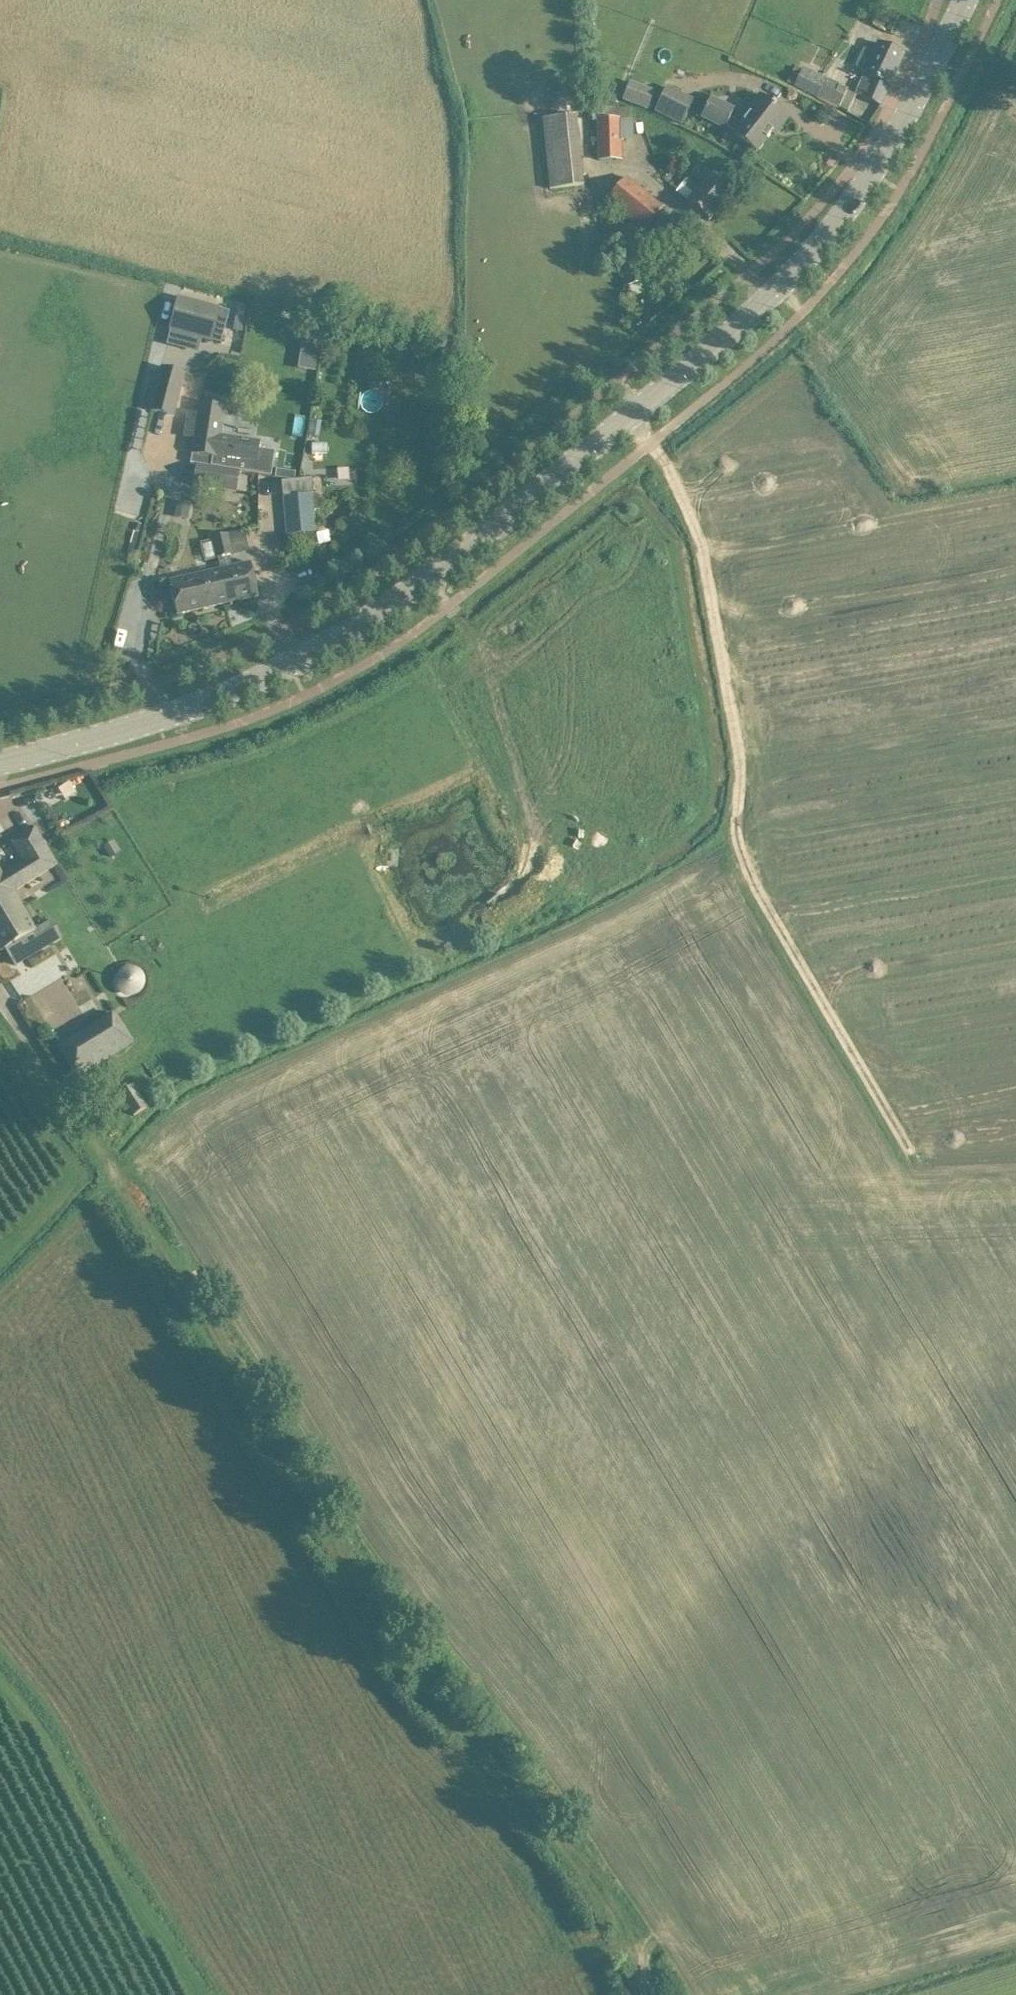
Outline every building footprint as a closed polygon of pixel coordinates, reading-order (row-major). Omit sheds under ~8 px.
[(836,83),(826,102),(847,113),(856,94),(862,97),(880,105),(903,53),(885,45),(879,42),(874,52),(864,48),(855,66),(866,71),(856,93),(836,83)] [(803,67),(794,86),(817,98),(827,78),(808,69),(803,67)] [(622,101),(648,110),(655,90),(629,81),(622,101)] [(654,110),(681,125),(695,101),(668,86),(654,110)] [(701,118),(725,129),(735,108),(712,96),(701,118)] [(733,138),(739,143),(755,156),(776,129),(779,132),(787,121),(759,99),(749,112),(751,114),(733,138)] [(621,161),(621,121),(631,121),(631,108),(619,108),(619,106),(591,107),(591,121),(597,120),(598,161),(621,161)] [(584,185),(576,115),(542,119),(550,189),(584,185)] [(732,193),(717,180),(698,165),(689,158),(680,170),(688,177),(675,192),(709,220),(732,193)] [(645,231),(651,223),(664,207),(625,177),(607,200),(645,231)] [(629,224),(618,237),(630,248),(642,235),(629,224)] [(640,246),(619,250),(620,260),(625,285),(646,281),(654,280),(650,259),(642,261),(641,256),(640,246)] [(179,297),(171,330),(202,338),(209,340),(221,343),(230,311),(218,308),(179,297)] [(247,307),(238,306),(233,330),(243,332),(247,307)] [(306,332),(303,353),(317,355),(320,334),(306,332)] [(185,373),(162,367),(150,410),(174,416),(185,373)] [(188,412),(185,435),(195,437),(192,452),(212,455),(211,464),(191,461),(191,463),(196,464),(240,470),(271,475),(275,451),(258,448),(259,441),(220,435),(225,407),(200,403),(198,414),(188,412)] [(321,422),(310,420),(308,436),(319,438),(321,422)] [(317,439),(317,469),(356,468),(355,438),(317,439)] [(196,464),(193,484),(237,491),(237,490),(239,475),(240,470),(196,464)] [(276,478),(294,480),(295,472),(277,470),(276,478)] [(315,531),(313,511),(312,495),(284,497),(285,514),(287,534),(315,531)] [(178,500),(176,516),(187,517),(190,502),(178,500)] [(218,558),(220,569),(228,603),(259,596),(251,562),(232,567),(230,555),(232,554),(228,534),(213,537),(214,539),(218,558)] [(218,558),(214,539),(200,542),(204,561),(218,558)] [(177,614),(228,603),(220,569),(169,581),(177,614)] [(2,952),(7,949),(17,965),(42,950),(33,934),(37,931),(13,892),(58,864),(35,827),(12,841),(24,861),(2,874),(0,870),(0,949),(2,952)] [(113,841),(105,845),(111,856),(119,852),(113,841)] [(148,983),(152,977),(152,969),(149,962),(142,958),(134,958),(127,961),(123,968),(123,976),(126,983),(133,987),(141,987),(148,983)] [(116,1012),(90,1028),(108,1058),(134,1042),(116,1012)] [(147,1107),(133,1085),(120,1093),(134,1116),(147,1107)]
